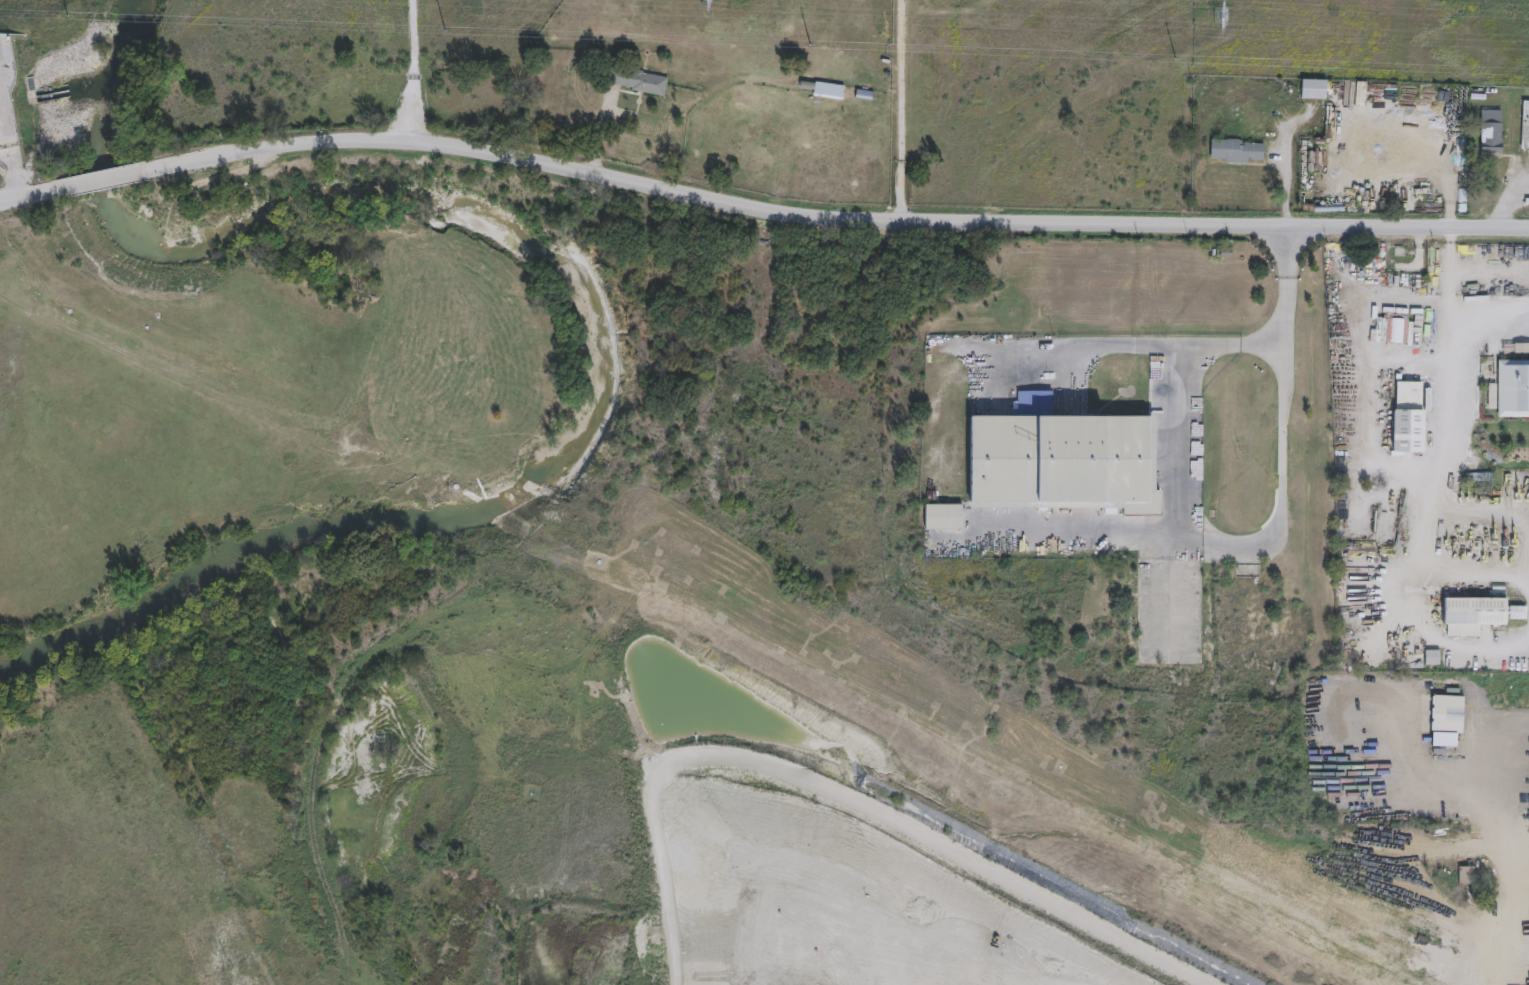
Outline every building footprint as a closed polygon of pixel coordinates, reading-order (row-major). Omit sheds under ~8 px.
[(1496,360),(1528,360),(1528,418),(1496,418),(1496,360)] [(1420,453),(1390,452),(1391,382),(1420,382),(1420,453)] [(1165,415),(1164,490),(1169,490),(1169,514),(1133,514),(1133,507),(980,506),(980,414),(1165,415)] [(967,529),(930,529),(930,504),(967,504),(967,529)] [(1503,598),(1503,625),(1441,625),(1441,598),(1503,598)] [(1525,619),(1507,619),(1507,606),(1525,606),(1525,619)] [(1430,733),(1430,696),(1461,696),(1461,733),(1430,733)] [(1472,866),(1472,884),(1456,884),(1456,866),(1472,866)] [(1482,905),(1482,916),(1464,916),(1464,905),(1482,905)]
